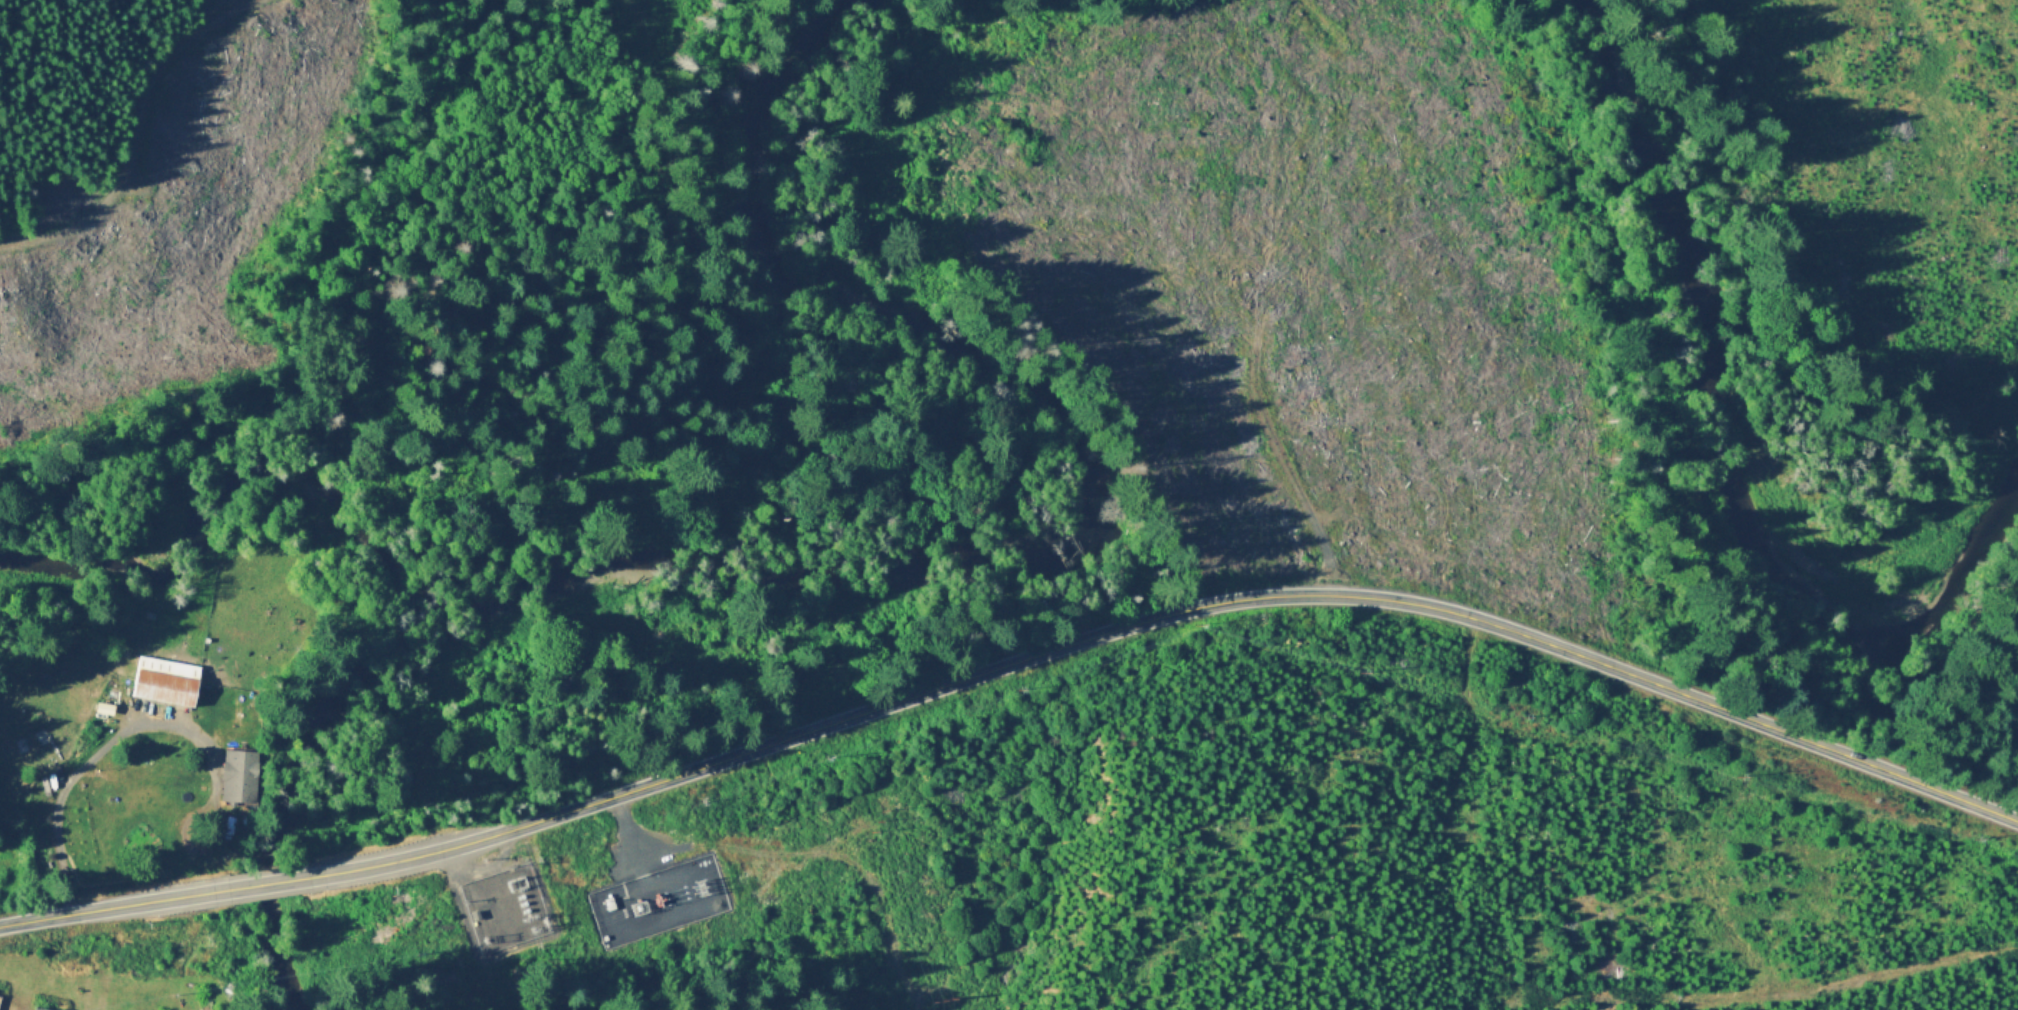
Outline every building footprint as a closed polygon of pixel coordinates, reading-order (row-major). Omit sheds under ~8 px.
[(199,705),(203,679),(193,677),(195,663),(142,656),(137,697),(199,705)] [(260,751),(226,749),(223,800),(258,802),(260,751)]
